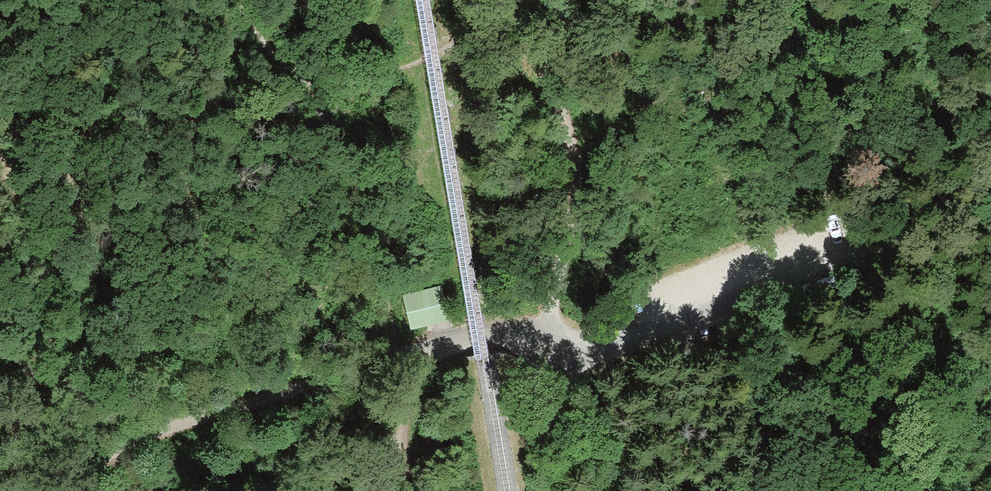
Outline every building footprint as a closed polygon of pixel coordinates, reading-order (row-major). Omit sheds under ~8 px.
[(404,296),(412,327),(447,318),(440,288),(404,296)]
